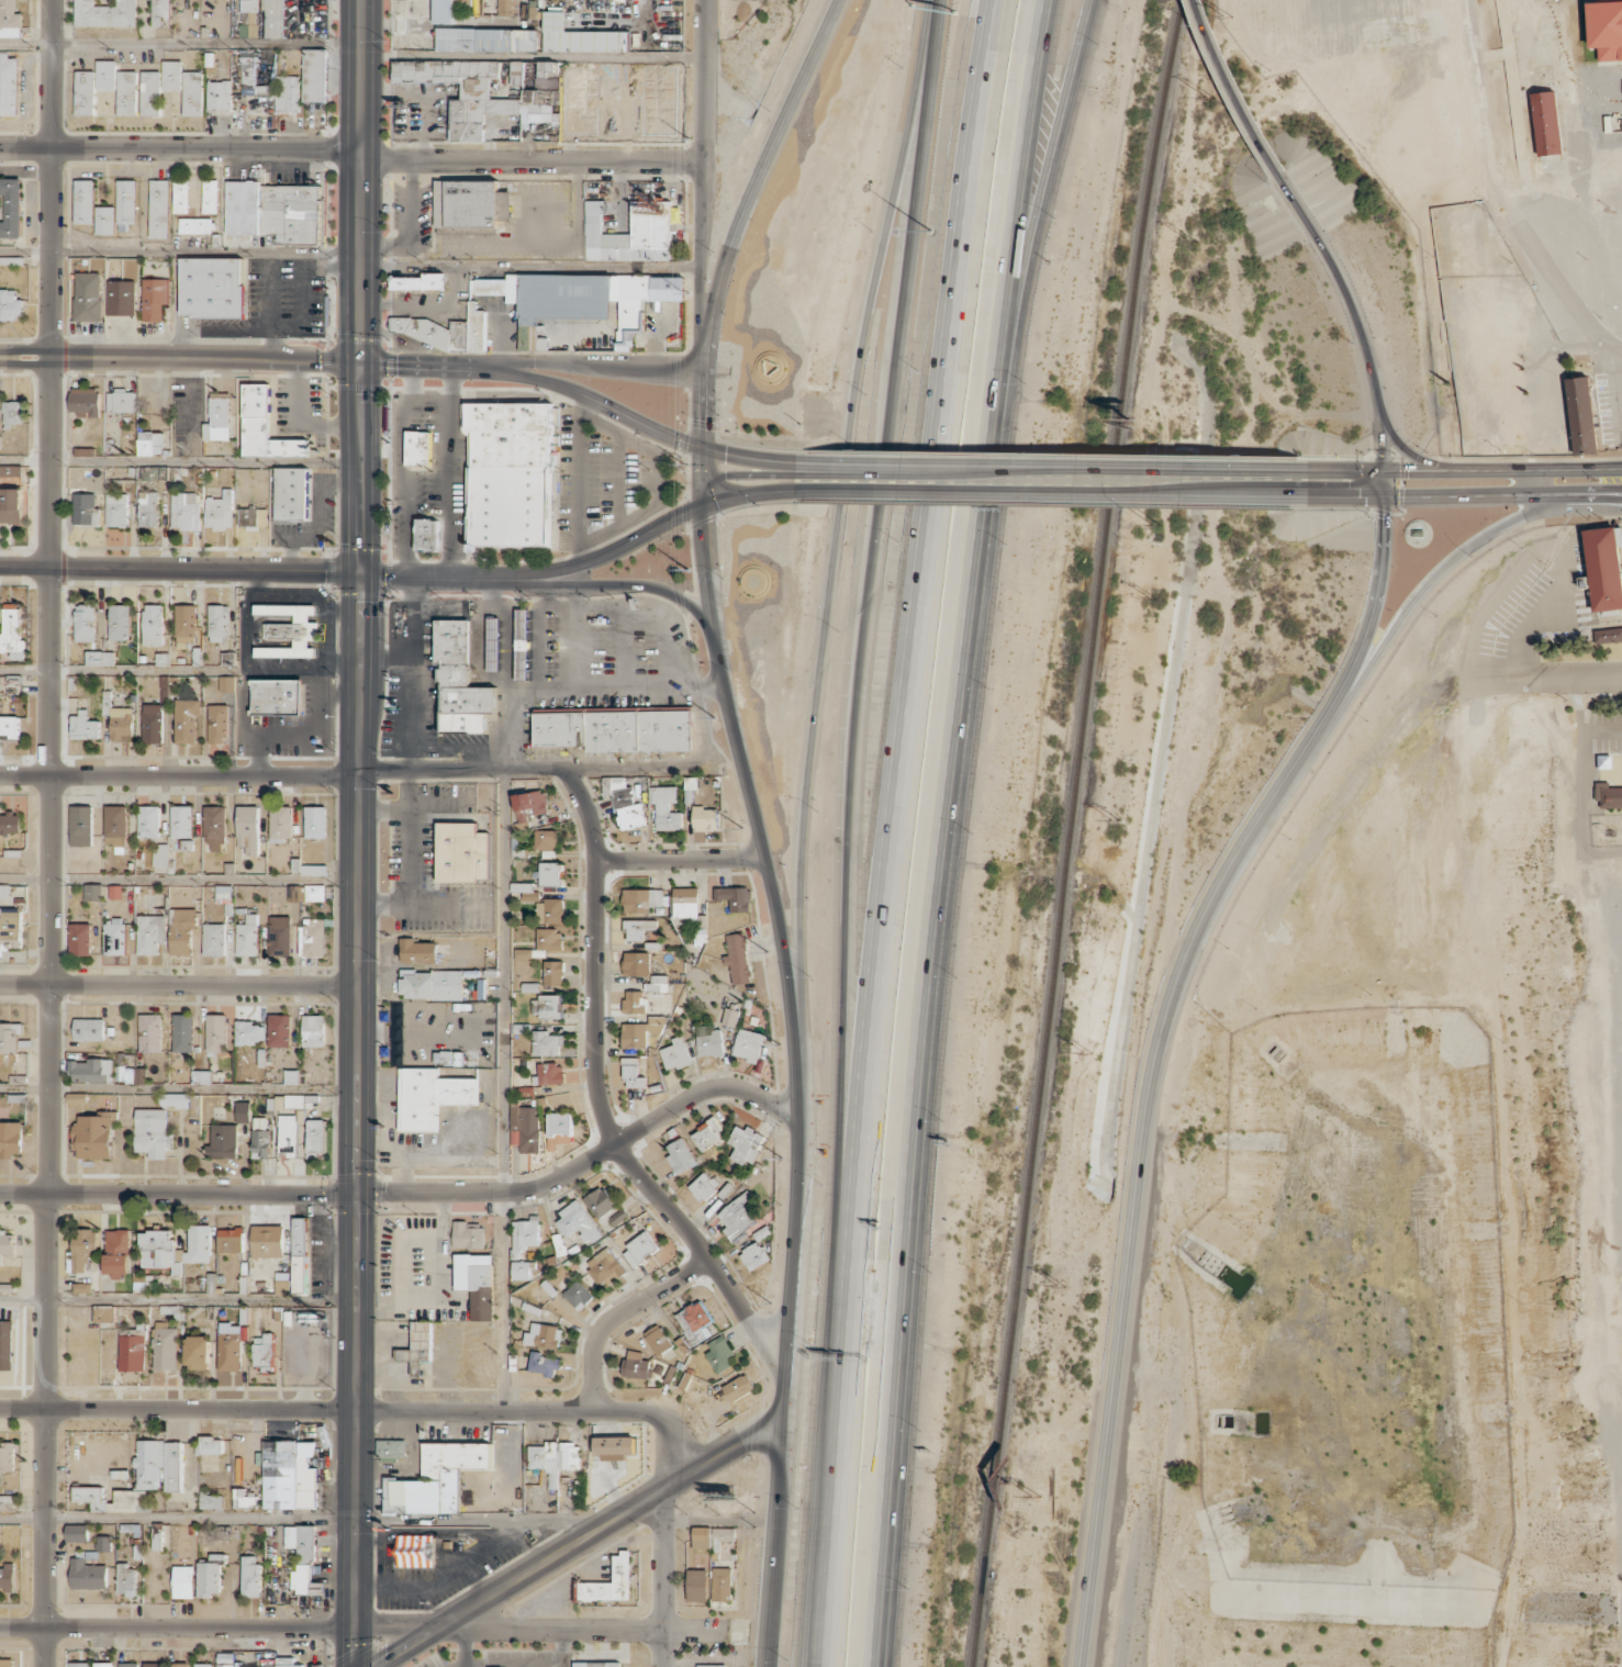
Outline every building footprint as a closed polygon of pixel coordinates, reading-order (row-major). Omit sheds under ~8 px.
[(22,13),(16,13),(16,0),(0,0),(0,36),(22,37),(22,13)] [(95,0),(75,0),(74,26),(137,27),(137,0),(117,0),(117,6),(95,5),(95,0)] [(170,27),(170,0),(152,0),(152,27),(170,27)] [(240,11),(258,11),(258,0),(240,0),(240,11)] [(285,0),(265,0),(264,38),(285,38),(285,0)] [(433,24),(454,23),(453,0),(433,0),(433,24)] [(494,1),(483,0),(482,15),(494,15),(494,1)] [(515,0),(498,0),(498,16),(515,15),(515,0)] [(1594,2),(1587,3),(1589,48),(1597,48),(1598,61),(1621,60),(1621,0),(1594,0),(1594,2)] [(629,52),(630,32),(566,31),(566,12),(544,11),(544,51),(629,52)] [(258,37),(257,12),(239,13),(240,37),(258,37)] [(437,52),(538,52),(538,29),(437,28),(437,52)] [(326,102),(327,49),(303,49),(303,102),(326,102)] [(18,116),(19,55),(0,54),(0,116),(18,116)] [(299,76),(274,76),(274,86),(256,86),(255,57),(241,57),(241,94),(275,94),(276,113),(299,113),(299,76)] [(96,90),(116,89),(115,60),(96,60),(96,90)] [(393,83),(462,84),(462,99),(450,99),(449,141),(484,141),(484,113),(522,114),(522,99),(490,99),(490,78),(499,78),(499,61),(393,60),(393,83)] [(181,61),(162,61),(162,90),(181,90),(181,61)] [(559,89),(560,62),(537,61),(537,89),(559,89)] [(95,115),(94,71),(75,71),(76,116),(95,115)] [(137,71),(118,71),(117,115),(136,115),(137,71)] [(160,116),(161,71),(141,71),(140,116),(160,116)] [(202,116),(203,72),(184,71),(183,116),(202,116)] [(207,110),(231,110),(230,81),(207,81),(207,110)] [(522,129),(530,129),(530,123),(560,124),(561,90),(523,89),(522,129)] [(1557,91),(1532,93),(1537,156),(1562,154),(1557,91)] [(21,178),(0,178),(0,195),(5,195),(5,221),(0,221),(0,238),(21,238),(21,178)] [(93,179),(74,180),(75,224),(94,224),(93,179)] [(136,180),(117,180),(116,231),(127,231),(127,224),(135,224),(136,180)] [(169,238),(169,180),(150,180),(149,238),(169,238)] [(174,213),(189,213),(188,180),(173,180),(174,213)] [(202,213),(218,213),(219,180),(203,180),(202,213)] [(512,191),(498,191),(498,181),(435,180),(435,227),(498,227),(498,220),(512,220),(512,191)] [(320,184),(226,184),(226,234),(276,234),(276,244),(320,245),(320,184)] [(671,260),(671,222),(682,222),(682,206),(671,206),(671,201),(631,201),(631,234),(602,234),(602,200),(585,200),(585,260),(671,260)] [(115,207),(96,207),(95,235),(115,235),(115,207)] [(179,218),(179,233),(215,233),(215,218),(179,218)] [(245,259),(181,258),(180,316),(244,317),(245,259)] [(75,321),(101,321),(102,273),(75,272),(75,321)] [(443,272),(423,272),(423,277),(391,277),(392,291),(443,290),(443,272)] [(685,275),(505,275),(505,279),(469,279),(469,294),(506,295),(506,303),(519,303),(519,327),(525,327),(525,337),(520,337),(520,350),(547,350),(547,338),(537,338),(538,318),(611,319),(611,300),(618,300),(617,351),(633,351),(633,333),(645,333),(645,301),(653,301),(653,310),(660,310),(660,301),(685,301),(685,275)] [(162,321),(162,304),(170,304),(170,278),(142,278),(142,321),(162,321)] [(136,315),(135,280),(106,281),(107,316),(136,315)] [(23,299),(16,299),(16,290),(0,289),(0,319),(23,319),(23,299)] [(390,317),(390,331),(401,331),(436,347),(437,347),(447,350),(459,351),(460,351),(484,351),(485,310),(475,310),(476,300),(468,300),(468,321),(450,321),(449,328),(423,318),(390,317)] [(1598,453),(1591,376),(1566,378),(1573,455),(1598,453)] [(243,384),(242,456),(307,456),(308,440),(269,439),(269,384),(243,384)] [(100,388),(70,388),(69,415),(99,416),(100,388)] [(135,412),(135,391),(107,390),(107,412),(135,412)] [(230,398),(210,398),(210,423),(203,423),(203,441),(230,440),(230,398)] [(3,402),(4,429),(14,429),(14,424),(24,424),(23,401),(3,402)] [(468,433),(467,546),(553,546),(553,403),(462,403),(462,433),(468,433)] [(138,455),(163,455),(164,432),(138,431),(138,455)] [(406,464),(430,465),(431,431),(406,431),(406,464)] [(0,465),(0,476),(22,476),(22,465),(0,465)] [(307,521),(309,468),(275,467),(274,521),(307,521)] [(1,488),(1,499),(0,499),(0,523),(23,523),(23,488),(1,488)] [(231,529),(233,489),(223,489),(223,498),(206,497),(205,528),(231,529)] [(158,526),(158,491),(139,491),(140,526),(158,526)] [(200,493),(172,492),(171,529),(199,530),(200,493)] [(96,494),(74,493),(73,525),(100,526),(101,508),(95,508),(96,494)] [(107,494),(107,527),(127,527),(127,494),(107,494)] [(239,508),(239,528),(268,528),(267,508),(239,508)] [(439,519),(415,518),(415,551),(438,552),(439,519)] [(1616,526),(1583,530),(1593,612),(1621,609),(1621,580),(1616,526)] [(95,642),(96,605),(76,604),(75,642),(95,642)] [(143,646),(163,646),(162,604),(143,605),(143,646)] [(315,657),(315,648),(309,647),(309,641),(319,641),(319,622),(309,622),(309,615),(315,615),(315,605),(254,604),(254,615),(294,615),(294,624),(263,623),(263,639),(294,639),(294,647),(254,647),(254,657),(315,657)] [(109,639),(130,639),(130,605),(109,605),(109,639)] [(196,605),(176,605),(175,642),(196,642),(196,605)] [(228,605),(209,605),(209,642),(228,642),(228,605)] [(3,608),(3,634),(0,634),(0,652),(10,652),(10,659),(24,660),(25,640),(20,640),(20,609),(3,608)] [(528,609),(516,609),(516,680),(527,680),(528,609)] [(440,733),(487,734),(487,714),(496,714),(497,687),(469,687),(470,620),(436,620),(435,666),(441,666),(440,733)] [(1595,642),(1621,642),(1621,628),(1595,628),(1595,642)] [(112,666),(113,652),(86,651),(86,665),(112,666)] [(234,692),(234,676),(219,676),(219,692),(234,692)] [(302,679),(250,680),(251,715),(302,715),(302,679)] [(176,744),(196,744),(195,715),(200,715),(200,699),(175,699),(176,744)] [(143,743),(163,743),(162,704),(142,705),(143,743)] [(208,743),(228,743),(227,704),(208,705),(208,743)] [(133,708),(111,708),(110,740),(133,740),(133,708)] [(693,710),(534,713),(534,747),(587,746),(587,752),(694,751),(693,710)] [(71,739),(98,739),(99,721),(89,721),(89,712),(72,712),(71,739)] [(18,716),(0,716),(0,739),(19,738),(18,716)] [(646,824),(641,803),(635,804),(631,787),(627,788),(624,774),(602,780),(606,794),(612,793),(621,830),(646,824)] [(697,789),(697,777),(686,777),(686,789),(697,789)] [(1608,787),(1608,782),(1597,782),(1596,807),(1621,808),(1621,787),(1608,787)] [(677,786),(648,787),(649,804),(656,804),(656,830),(682,830),(681,812),(669,812),(669,803),(677,803),(677,786)] [(513,796),(519,829),(529,827),(527,815),(549,812),(545,790),(513,796)] [(92,846),(92,806),(71,806),(70,846),(92,846)] [(127,806),(105,806),(104,846),(126,847),(127,806)] [(159,806),(138,806),(139,838),(160,837),(159,806)] [(193,806),(171,806),(170,837),(193,838),(193,806)] [(224,806),(206,806),(206,852),(225,851),(224,806)] [(259,855),(258,806),(237,806),(237,847),(246,847),(246,856),(259,855)] [(269,841),(291,841),(291,807),(270,807),(269,841)] [(304,839),(326,838),(326,807),(304,807),(304,839)] [(692,830),(717,830),(717,807),(692,807),(692,830)] [(21,833),(21,814),(0,813),(0,833),(21,833)] [(491,833),(478,832),(478,823),(439,822),(438,881),(490,882),(491,833)] [(558,830),(534,830),(534,850),(558,850),(558,830)] [(168,844),(160,844),(160,849),(153,849),(153,867),(168,867),(168,844)] [(327,875),(327,865),(299,865),(299,859),(292,859),(292,874),(327,875)] [(563,862),(537,862),(537,878),(539,878),(539,886),(562,886),(563,862)] [(532,883),(511,883),(511,891),(532,892),(532,883)] [(103,884),(85,884),(84,901),(102,901),(103,884)] [(325,901),(325,885),(288,885),(288,901),(325,901)] [(232,886),(216,886),(216,901),(232,901),(232,886)] [(750,912),(749,887),(714,888),(714,900),(730,900),(730,912),(750,912)] [(663,889),(627,889),(626,913),(649,913),(650,906),(663,906),(663,889)] [(564,923),(564,898),(543,898),(543,923),(564,923)] [(20,949),(21,908),(0,908),(0,949),(20,949)] [(196,909),(170,909),(171,955),(193,954),(192,930),(196,930),(196,909)] [(258,955),(257,914),(246,914),(246,924),(236,924),(237,956),(258,955)] [(137,955),(159,956),(159,943),(165,943),(166,916),(138,915),(137,955)] [(290,916),(269,917),(269,956),(291,955),(290,916)] [(326,919),(304,919),(303,935),(300,935),(300,956),(325,957),(326,919)] [(104,955),(125,955),(126,920),(105,920),(104,955)] [(657,920),(623,920),(624,941),(644,940),(643,930),(657,930),(657,920)] [(91,955),(91,924),(70,923),(69,955),(91,955)] [(203,955),(225,955),(225,938),(230,938),(231,924),(204,924),(203,955)] [(560,950),(560,928),(537,928),(537,950),(560,950)] [(725,935),(729,957),(727,957),(732,985),(753,981),(743,932),(725,935)] [(437,942),(415,942),(415,938),(401,938),(400,963),(437,963),(437,942)] [(649,976),(650,952),(624,952),(623,975),(649,976)] [(564,961),(544,961),(544,986),(563,986),(564,961)] [(463,970),(402,971),(402,978),(399,978),(399,999),(463,999),(463,970)] [(668,991),(668,975),(649,975),(648,991),(668,991)] [(645,1013),(646,991),(624,991),(623,1013),(645,1013)] [(561,997),(532,996),(531,1017),(561,1018),(561,997)] [(391,1041),(403,1041),(402,1016),(409,1016),(409,1006),(391,1006),(391,1041)] [(721,1024),(736,1027),(739,1010),(724,1007),(721,1024)] [(139,1052),(161,1052),(161,1014),(139,1014),(139,1052)] [(173,1052),(194,1052),(194,1014),(173,1014),(173,1052)] [(226,1052),(226,1014),(206,1015),(207,1052),(226,1052)] [(268,1047),(290,1047),(291,1015),(268,1014),(268,1047)] [(325,1046),(325,1015),(303,1015),(303,1047),(325,1046)] [(647,1033),(664,1033),(664,1016),(648,1016),(648,1024),(622,1023),(622,1046),(646,1047),(647,1033)] [(74,1041),(105,1040),(104,1018),(74,1019),(74,1041)] [(254,1020),(235,1021),(236,1044),(266,1044),(265,1025),(254,1025),(254,1020)] [(0,1023),(0,1064),(18,1064),(17,1034),(23,1034),(23,1023),(0,1023)] [(699,1058),(724,1054),(720,1027),(695,1031),(699,1058)] [(758,1062),(764,1034),(738,1028),(732,1056),(758,1062)] [(532,1055),(559,1055),(559,1046),(564,1046),(564,1035),(550,1035),(550,1031),(532,1031),(532,1055)] [(668,1072),(692,1062),(681,1035),(671,1039),(673,1044),(659,1050),(668,1072)] [(146,1068),(131,1068),(131,1054),(119,1055),(119,1061),(115,1062),(116,1084),(146,1083),(146,1068)] [(646,1077),(639,1077),(638,1057),(624,1058),(625,1088),(646,1087),(646,1077)] [(113,1060),(70,1059),(69,1083),(113,1083),(113,1060)] [(539,1084),(564,1084),(564,1063),(538,1064),(539,1084)] [(478,1078),(438,1078),(438,1068),(399,1068),(399,1131),(438,1131),(438,1104),(477,1105),(478,1078)] [(284,1085),(298,1085),(299,1071),(284,1070),(284,1085)] [(210,1071),(195,1071),(195,1075),(203,1075),(203,1080),(196,1080),(196,1083),(210,1083),(210,1071)] [(87,1093),(66,1093),(67,1103),(87,1102),(87,1093)] [(135,1109),(135,1152),(149,1152),(149,1159),(166,1159),(167,1108),(188,1108),(189,1094),(160,1094),(160,1109),(135,1109)] [(304,1095),(279,1096),(280,1107),(304,1106),(304,1095)] [(250,1102),(236,1102),(236,1123),(249,1123),(250,1102)] [(520,1153),(539,1153),(538,1106),(510,1107),(510,1144),(520,1144),(520,1153)] [(112,1159),(113,1120),(118,1120),(118,1111),(98,1111),(98,1116),(78,1115),(77,1125),(75,1125),(74,1158),(112,1159)] [(572,1113),(549,1112),(548,1151),(556,1151),(556,1140),(571,1140),(572,1113)] [(279,1156),(298,1156),(297,1115),(278,1115),(279,1156)] [(325,1120),(308,1119),(307,1156),(324,1156),(325,1120)] [(701,1152),(725,1139),(714,1119),(690,1132),(701,1152)] [(0,1122),(0,1156),(14,1157),(14,1152),(22,1152),(23,1122),(0,1122)] [(728,1143),(735,1146),(730,1159),(743,1164),(745,1160),(753,1164),(764,1135),(735,1124),(728,1143)] [(237,1125),(209,1125),(209,1157),(237,1157),(237,1125)] [(252,1158),(270,1158),(270,1130),(252,1130),(252,1158)] [(664,1153),(676,1175),(698,1164),(685,1141),(664,1153)] [(719,1186),(705,1171),(689,1187),(702,1201),(719,1186)] [(595,1218),(617,1206),(605,1185),(584,1197),(595,1218)] [(732,1241),(757,1221),(743,1204),(752,1197),(746,1190),(717,1214),(727,1226),(723,1230),(732,1241)] [(568,1238),(577,1231),(588,1247),(603,1235),(578,1200),(553,1218),(568,1238)] [(614,1225),(629,1217),(623,1208),(609,1217),(614,1225)] [(538,1215),(530,1215),(530,1221),(513,1221),(514,1253),(524,1252),(524,1246),(539,1246),(538,1215)] [(307,1217),(291,1218),(293,1294),(308,1293),(307,1217)] [(484,1248),(484,1223),(454,1223),(453,1248),(484,1248)] [(211,1225),(188,1225),(188,1252),(183,1252),(183,1262),(211,1263),(211,1225)] [(284,1225),(252,1226),(252,1257),(284,1257),(284,1225)] [(219,1252),(243,1252),(243,1228),(218,1229),(219,1252)] [(73,1272),(91,1272),(91,1248),(98,1248),(98,1229),(73,1229),(73,1272)] [(129,1229),(105,1230),(106,1277),(121,1276),(121,1274),(130,1274),(129,1229)] [(2,1266),(2,1256),(14,1256),(14,1231),(0,1232),(0,1266),(2,1266)] [(140,1231),(141,1268),(172,1268),(172,1275),(181,1275),(181,1250),(172,1250),(172,1231),(140,1231)] [(659,1249),(647,1232),(621,1250),(633,1268),(659,1249)] [(770,1261),(760,1241),(739,1252),(750,1272),(770,1261)] [(602,1290),(626,1272),(608,1246),(584,1263),(602,1290)] [(494,1321),(494,1254),(455,1255),(455,1290),(472,1290),(472,1321),(494,1321)] [(512,1262),(512,1280),(529,1279),(529,1261),(512,1262)] [(275,1294),(289,1295),(289,1273),(276,1272),(275,1294)] [(593,1297),(577,1281),(563,1294),(578,1311),(593,1297)] [(675,1314),(693,1345),(717,1331),(699,1300),(675,1314)] [(13,1370),(12,1321),(0,1321),(0,1370),(13,1370)] [(153,1369),(178,1369),(179,1328),(167,1328),(167,1322),(153,1321),(153,1369)] [(432,1322),(411,1321),(411,1349),(398,1349),(398,1361),(412,1361),(412,1376),(422,1377),(422,1368),(431,1368),(432,1322)] [(242,1371),(242,1323),(219,1323),(219,1371),(242,1371)] [(562,1326),(531,1323),(530,1332),(525,1332),(524,1344),(560,1348),(562,1326)] [(658,1356),(673,1345),(658,1323),(642,1334),(658,1356)] [(119,1370),(145,1371),(146,1335),(120,1334),(119,1370)] [(273,1335),(253,1335),(254,1366),(262,1366),(263,1374),(273,1374),(273,1335)] [(710,1350),(705,1353),(715,1374),(732,1365),(728,1357),(733,1355),(724,1335),(707,1343),(710,1350)] [(210,1370),(211,1336),(187,1336),(187,1370),(210,1370)] [(649,1360),(642,1360),(643,1351),(625,1350),(623,1377),(648,1378),(649,1360)] [(556,1376),(559,1356),(530,1353),(528,1373),(556,1376)] [(722,1387),(732,1403),(754,1389),(745,1373),(722,1387)] [(635,1436),(594,1437),(595,1457),(636,1456),(635,1436)] [(201,1438),(202,1454),(223,1454),(222,1437),(201,1438)] [(159,1489),(159,1468),(163,1468),(163,1440),(137,1440),(136,1489),(159,1489)] [(406,1458),(406,1440),(377,1440),(377,1457),(406,1458)] [(263,1441),(264,1509),(317,1508),(317,1468),(309,1468),(309,1457),(317,1457),(317,1441),(263,1441)] [(14,1442),(1,1442),(2,1446),(0,1446),(0,1471),(15,1471),(14,1442)] [(180,1442),(165,1442),(164,1491),(179,1492),(180,1442)] [(528,1446),(527,1468),(546,1468),(546,1474),(556,1474),(557,1469),(580,1469),(580,1443),(545,1442),(544,1446),(528,1446)] [(459,1513),(458,1468),(491,1468),(491,1443),(422,1443),(422,1480),(383,1480),(384,1514),(459,1513)] [(107,1512),(107,1499),(102,1499),(102,1487),(73,1486),(73,1502),(91,1502),(91,1511),(107,1512)] [(233,1488),(233,1507),(257,1507),(257,1496),(245,1496),(245,1488),(233,1488)] [(148,1491),(115,1490),(115,1503),(108,1503),(107,1511),(148,1513),(148,1491)] [(223,1495),(200,1495),(200,1510),(223,1509),(223,1495)] [(163,1523),(153,1523),(153,1550),(163,1550),(163,1523)] [(89,1525),(66,1525),(66,1541),(88,1541),(89,1525)] [(315,1526),(285,1526),(285,1548),(297,1548),(297,1572),(292,1572),(291,1593),(324,1594),(324,1583),(315,1582),(315,1526)] [(711,1527),(693,1527),(693,1549),(710,1549),(711,1527)] [(734,1528),(713,1528),(714,1552),(720,1552),(720,1541),(734,1541),(734,1528)] [(392,1534),(391,1569),(436,1569),(437,1535),(392,1534)] [(111,1551),(111,1536),(98,1536),(97,1551),(111,1551)] [(107,1588),(107,1565),(85,1565),(85,1551),(72,1551),(72,1589),(107,1588)] [(631,1600),(630,1552),(613,1552),(613,1582),(573,1582),(573,1601),(631,1600)] [(242,1597),(259,1597),(260,1556),(243,1555),(242,1597)] [(221,1562),(198,1562),(197,1595),(220,1596),(221,1562)] [(5,1563),(5,1568),(0,1568),(0,1590),(14,1590),(14,1563),(5,1563)] [(119,1596),(136,1595),(135,1565),(118,1565),(119,1596)] [(194,1566),(174,1566),(173,1598),(194,1598),(194,1566)] [(731,1601),(732,1568),(713,1567),(712,1600),(731,1601)] [(707,1570),(687,1569),(687,1601),(707,1601),(707,1570)] [(216,1653),(216,1666),(241,1666),(241,1664),(234,1664),(234,1653),(216,1653)] [(304,1665),(293,1665),(294,1657),(276,1657),(276,1666),(304,1666),(304,1665)]
